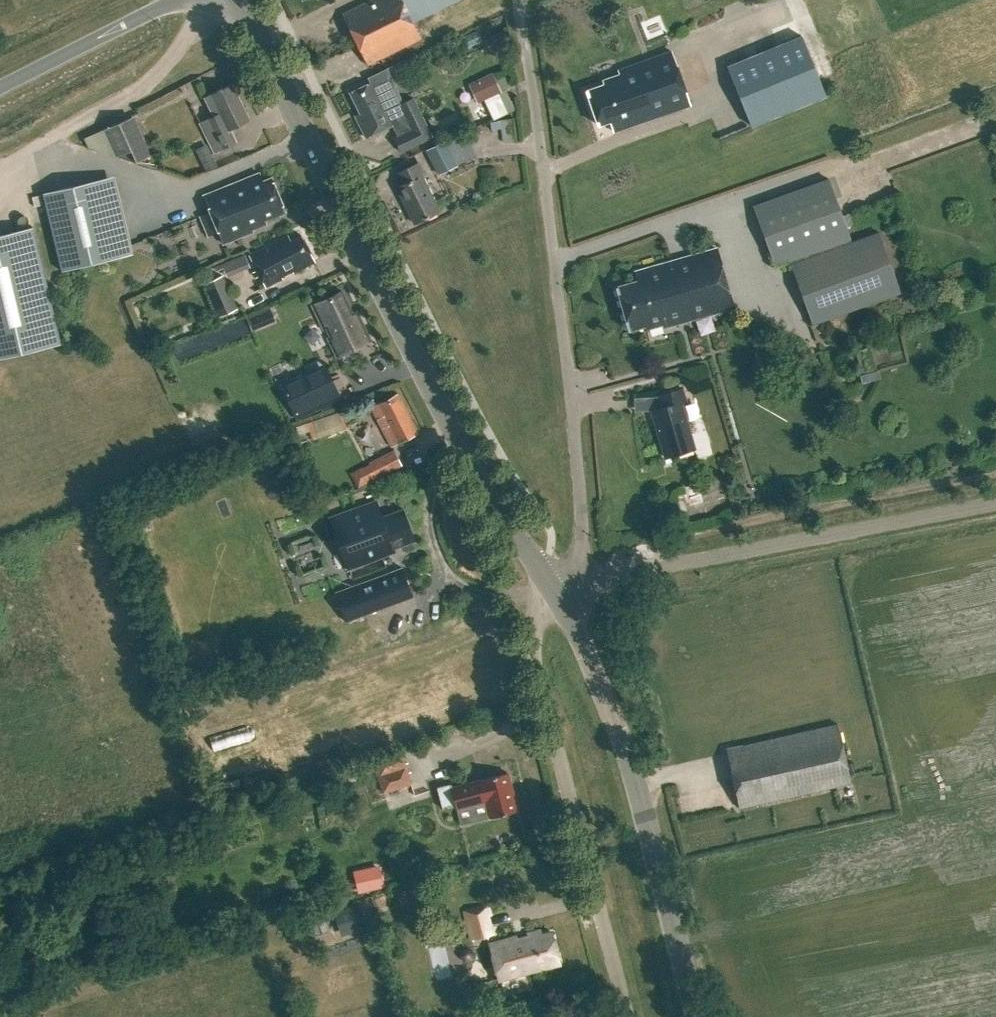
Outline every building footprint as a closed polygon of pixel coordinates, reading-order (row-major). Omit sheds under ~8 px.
[(459,0),(369,0),(342,13),(367,65),(421,38),(413,22),(459,0)] [(484,39),(489,52),(505,45),(499,32),(484,39)] [(799,34),(725,65),(750,125),(824,94),(799,34)] [(690,105),(671,53),(618,71),(619,74),(603,80),(604,84),(587,91),(598,124),(609,120),(614,132),(690,105)] [(364,136),(387,125),(397,120),(403,131),(392,136),(399,150),(430,136),(411,97),(401,101),(385,68),(367,77),(369,81),(348,91),(349,93),(358,112),(354,114),(364,136)] [(476,87),(483,100),(498,92),(492,80),(476,87)] [(198,122),(213,153),(235,143),(229,130),(248,121),(231,84),(204,96),(213,115),(198,122)] [(489,108),(493,118),(515,109),(511,99),(489,108)] [(118,156),(136,162),(149,156),(132,117),(106,128),(118,156)] [(515,143),(513,120),(489,122),(490,132),(501,131),(502,144),(515,143)] [(445,143),(444,141),(424,151),(437,175),(476,155),(465,133),(445,143)] [(206,144),(194,150),(205,173),(217,167),(206,144)] [(417,161),(396,171),(402,184),(396,187),(413,222),(439,210),(422,177),(424,176),(417,161)] [(211,213),(218,230),(218,232),(223,244),(253,232),(252,229),(265,224),(264,220),(285,212),(271,177),(262,181),(259,173),(203,195),(211,213)] [(62,271),(121,257),(132,254),(113,176),(102,179),(43,193),(62,271)] [(772,265),(787,259),(810,323),(898,292),(875,229),(848,239),(826,177),(751,204),(772,265)] [(32,227),(0,235),(0,358),(60,344),(32,227)] [(249,255),(264,285),(280,277),(278,273),(288,268),(291,273),(314,261),(300,235),(290,240),(288,235),(249,255)] [(647,329),(664,324),(665,327),(733,308),(716,249),(634,273),(637,283),(617,289),(629,329),(646,324),(647,329)] [(242,269),(238,259),(225,265),(229,275),(242,269)] [(204,284),(218,317),(237,309),(222,275),(204,284)] [(312,306),(323,330),(326,328),(330,337),(327,338),(336,357),(370,341),(356,311),(352,313),(342,291),(312,306)] [(881,362),(892,360),(889,344),(877,346),(881,362)] [(892,349),(892,359),(908,359),(908,349),(892,349)] [(280,385),(295,416),(338,395),(324,364),(280,385)] [(651,410),(665,458),(694,449),(680,403),(684,401),(680,388),(658,395),(662,407),(651,410)] [(371,407),(391,446),(418,433),(398,393),(371,407)] [(395,449),(369,463),(378,479),(403,466),(395,449)] [(394,550),(393,548),(413,540),(402,510),(381,518),(375,501),(327,519),(346,568),(394,550)] [(351,583),(363,614),(412,595),(399,565),(351,583)] [(725,751),(738,808),(849,783),(836,725),(725,751)] [(373,761),(383,792),(411,783),(408,773),(410,773),(407,763),(405,764),(401,752),(373,761)] [(442,809),(455,805),(456,808),(485,801),(490,817),(517,810),(508,773),(452,787),(451,784),(437,787),(442,809)] [(361,876),(364,890),(383,886),(379,871),(361,876)] [(357,904),(330,913),(338,937),(365,928),(357,904)] [(463,914),(469,941),(494,935),(488,909),(463,914)] [(320,915),(308,918),(312,934),(324,931),(320,915)] [(486,941),(496,980),(562,963),(555,934),(545,937),(544,934),(530,938),(531,940),(521,943),(518,933),(486,941)]
